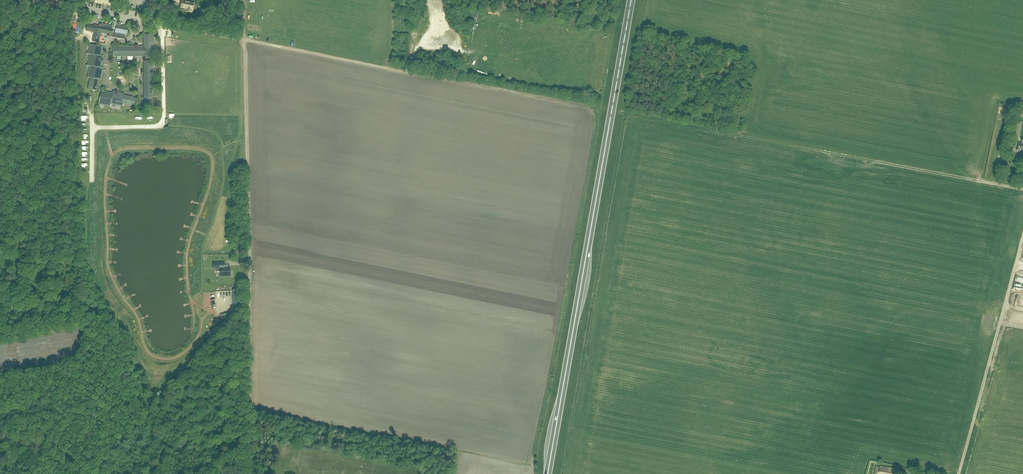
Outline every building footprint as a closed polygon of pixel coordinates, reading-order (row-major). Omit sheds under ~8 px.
[(194,3),(181,1),(179,1),(179,0),(173,0),(173,1),(179,3),(179,2),(181,3),(180,8),(186,9),(186,12),(191,13),(192,10),(193,10),(194,3)] [(113,22),(113,26),(101,24),(100,27),(94,26),(94,27),(87,25),(86,30),(94,32),(93,42),(98,43),(100,33),(107,34),(107,36),(124,39),(125,35),(127,35),(128,28),(116,25),(117,23),(116,22),(114,21),(113,22)] [(144,56),(144,58),(153,58),(153,35),(144,35),(144,47),(113,47),(113,56),(144,56)] [(90,54),(100,56),(102,47),(90,45),(88,54),(90,54)] [(100,68),(102,57),(100,56),(90,54),(88,66),(90,66),(100,68)] [(152,108),(152,103),(154,103),(154,101),(152,101),(152,61),(144,61),(144,108),(152,108)] [(100,80),(102,68),(100,68),(90,66),(88,77),(90,78),(98,79),(100,80)] [(110,104),(112,94),(101,92),(99,104),(110,106),(110,104)] [(124,96),(124,94),(113,92),(112,94),(110,104),(122,106),(122,104),(124,96)] [(230,276),(230,268),(225,267),(224,263),(215,263),(216,268),(216,272),(220,271),(220,277),(230,276)]
